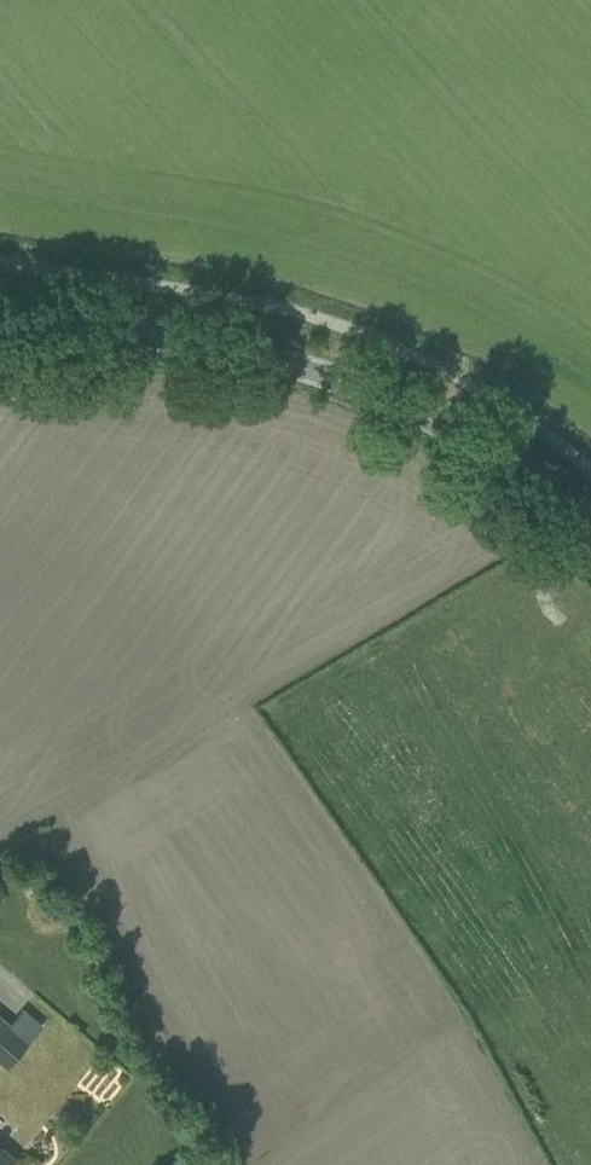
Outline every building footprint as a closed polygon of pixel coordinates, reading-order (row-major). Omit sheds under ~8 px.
[(12,1023),(0,1014),(0,1037),(12,1023)] [(17,1158),(0,1144),(0,1164),(11,1164),(17,1158)]
